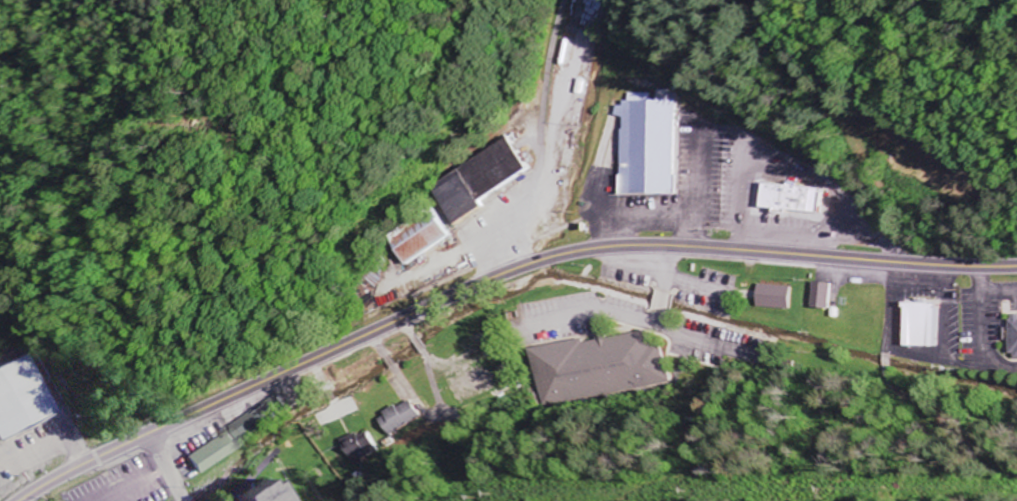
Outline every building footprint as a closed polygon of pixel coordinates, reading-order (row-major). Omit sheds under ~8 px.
[(680,194),(627,197),(622,107),(675,104),(680,194)] [(769,184),(828,189),(827,211),(768,207),(769,184)] [(834,285),(817,284),(816,310),(833,311),(834,285)] [(796,287),(764,287),(763,310),(795,310),(796,287)] [(943,348),(944,304),(912,304),(912,348),(943,348)] [(534,348),(541,402),(664,386),(659,347),(651,348),(649,333),(606,339),(604,322),(595,323),(598,342),(585,343),(584,342),(534,348)] [(26,350),(0,364),(0,436),(56,407),(26,350)] [(247,444),(295,411),(284,395),(236,429),(247,444)] [(382,419),(392,436),(423,417),(412,400),(382,419)] [(189,457),(200,474),(246,447),(235,429),(189,457)] [(353,463),(379,455),(372,434),(361,437),(360,435),(346,440),(353,463)] [(261,469),(281,500),(237,500),(230,490),(261,469)]
